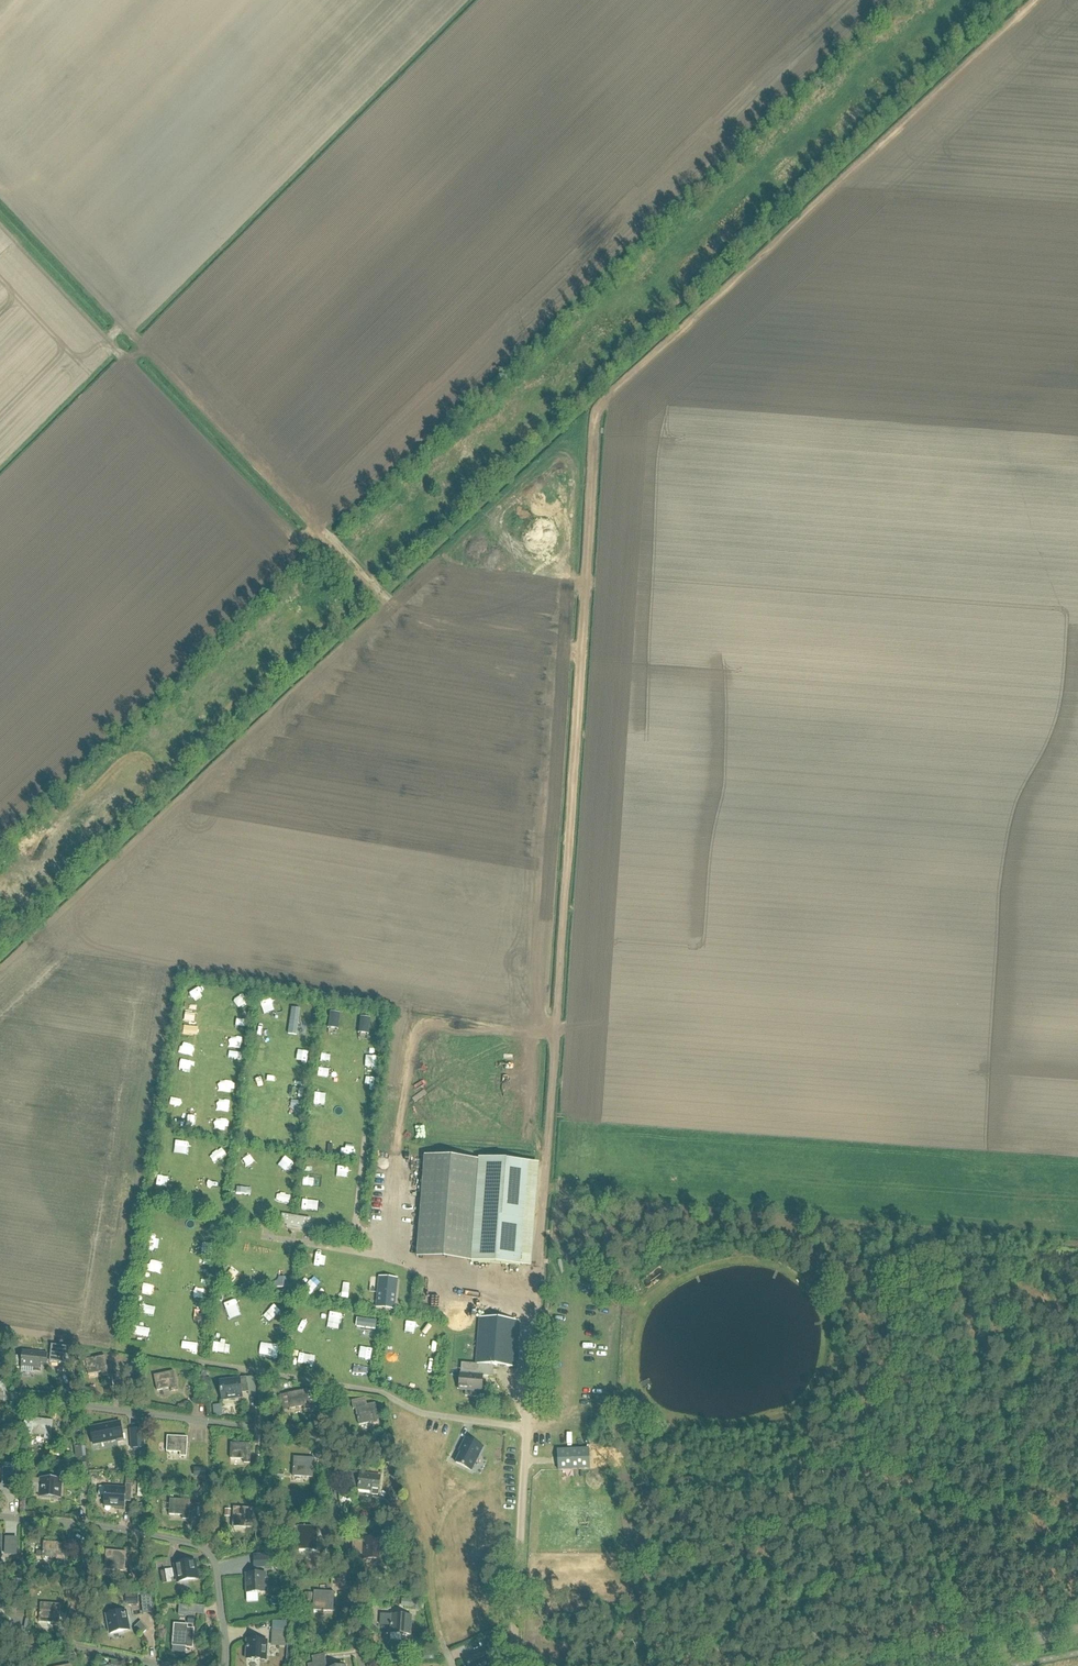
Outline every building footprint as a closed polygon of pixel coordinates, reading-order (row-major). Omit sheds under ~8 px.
[(307,1009),(299,1008),(296,1023),(305,1025),(307,1009)] [(339,1013),(331,1012),(329,1028),(337,1029),(339,1013)] [(370,1018),(361,1017),(359,1033),(367,1034),(370,1018)] [(320,1035),(320,1023),(312,1023),(312,1034),(320,1035)] [(350,1044),(352,1025),(342,1024),(340,1043),(350,1044)] [(331,1036),(325,1039),(328,1046),(334,1044),(331,1036)] [(260,1173),(271,1174),(272,1160),(261,1160),(260,1173)] [(521,1266),(529,1165),(480,1161),(472,1262),(521,1266)] [(282,1216),(280,1227),(312,1232),(312,1222),(282,1216)] [(395,1310),(398,1279),(378,1278),(376,1309),(395,1310)] [(516,1321),(480,1318),(476,1364),(494,1366),(512,1367),(514,1345),(518,1345),(519,1326),(515,1326),(516,1321)] [(335,1319),(333,1326),(353,1331),(355,1323),(335,1319)] [(49,1353),(44,1353),(23,1351),(22,1367),(35,1368),(35,1372),(42,1373),(42,1367),(48,1367),(49,1353)] [(110,1377),(107,1357),(86,1361),(90,1380),(93,1380),(92,1375),(102,1373),(103,1378),(110,1377)] [(493,1378),(494,1366),(476,1364),(462,1363),(459,1391),(466,1391),(465,1396),(477,1397),(477,1392),(482,1392),(483,1377),(493,1378)] [(409,1378),(412,1366),(406,1364),(404,1376),(409,1378)] [(179,1391),(175,1372),(155,1376),(158,1392),(170,1389),(171,1393),(179,1391)] [(202,1377),(201,1384),(209,1386),(210,1379),(202,1377)] [(254,1378),(241,1379),(220,1382),(222,1398),(236,1396),(237,1399),(243,1399),(243,1394),(256,1392),(254,1378)] [(311,1410),(309,1401),(313,1400),(311,1389),(281,1395),(283,1408),(290,1407),(290,1409),(304,1407),(304,1411),(311,1410)] [(332,1408),(345,1404),(343,1397),(331,1400),(332,1408)] [(380,1423),(376,1404),(356,1408),(359,1424),(372,1421),(373,1425),(380,1423)] [(25,1418),(23,1438),(33,1439),(33,1435),(45,1436),(45,1440),(52,1441),(54,1421),(25,1418)] [(121,1423),(101,1427),(90,1429),(93,1444),(118,1440),(118,1443),(125,1442),(121,1423)] [(188,1457),(188,1438),(168,1438),(168,1453),(181,1453),(181,1457),(188,1457)] [(471,1472),(483,1448),(466,1439),(460,1450),(462,1451),(456,1464),(471,1472)] [(143,1440),(129,1441),(130,1449),(144,1448),(143,1440)] [(251,1465),(252,1444),(231,1444),(230,1459),(244,1460),(244,1465),(251,1465)] [(558,1471),(590,1470),(589,1449),(556,1450),(558,1471)] [(295,1457),(293,1478),(314,1479),(316,1459),(295,1457)] [(7,1489),(15,1490),(17,1474),(10,1473),(7,1489)] [(158,1473),(152,1478),(157,1484),(163,1478),(158,1473)] [(360,1475),(360,1490),(360,1495),(380,1495),(381,1476),(360,1475)] [(61,1498),(62,1479),(41,1478),(41,1494),(55,1495),(55,1498),(61,1498)] [(139,1481),(138,1498),(147,1499),(148,1482),(139,1481)] [(106,1487),(104,1507),(125,1508),(125,1502),(126,1488),(125,1488),(106,1487)] [(190,1521),(191,1500),(170,1499),(169,1515),(183,1516),(183,1520),(190,1521)] [(253,1530),(255,1509),(234,1508),(233,1524),(247,1525),(246,1529),(253,1530)] [(394,1511),(390,1515),(396,1519),(399,1515),(394,1511)] [(319,1547),(319,1527),(298,1527),(298,1543),(311,1543),(311,1547),(319,1547)] [(388,1557),(388,1550),(384,1550),(385,1539),(364,1539),(364,1561),(377,1561),(377,1559),(384,1559),(384,1557),(388,1557)] [(63,1563),(64,1543),(44,1542),(43,1558),(56,1559),(56,1563),(63,1563)] [(125,1572),(127,1552),(107,1551),(106,1567),(119,1568),(119,1571),(125,1572)] [(89,1556),(86,1567),(99,1571),(102,1560),(89,1556)] [(196,1561),(175,1564),(178,1583),(199,1580),(196,1561)] [(266,1573),(246,1574),(246,1594),(267,1593),(266,1573)] [(12,1579),(11,1592),(23,1593),(24,1580),(12,1579)] [(314,1592),(314,1611),(334,1612),(334,1592),(314,1592)] [(138,1595),(126,1595),(127,1606),(139,1606),(138,1595)] [(402,1600),(402,1608),(413,1609),(412,1611),(419,1612),(420,1598),(413,1598),(413,1601),(402,1600)] [(60,1626),(62,1605),(41,1604),(40,1620),(53,1621),(53,1626),(60,1626)] [(130,1630),(127,1611),(107,1614),(110,1634),(130,1630)] [(391,1627),(391,1635),(412,1636),(413,1616),(392,1615),(391,1627)] [(173,1646),(187,1648),(187,1649),(195,1650),(197,1630),(188,1629),(188,1626),(175,1625),(173,1646)] [(272,1630),(271,1643),(286,1644),(287,1630),(272,1630)] [(497,1635),(488,1639),(491,1645),(499,1641),(497,1635)] [(246,1660),(260,1661),(267,1661),(268,1641),(247,1640),(246,1660)] [(495,1665),(488,1649),(478,1653),(479,1656),(466,1661),(468,1665),(492,1665),(495,1665)] [(434,1653),(424,1654),(424,1661),(435,1660),(434,1653)]
